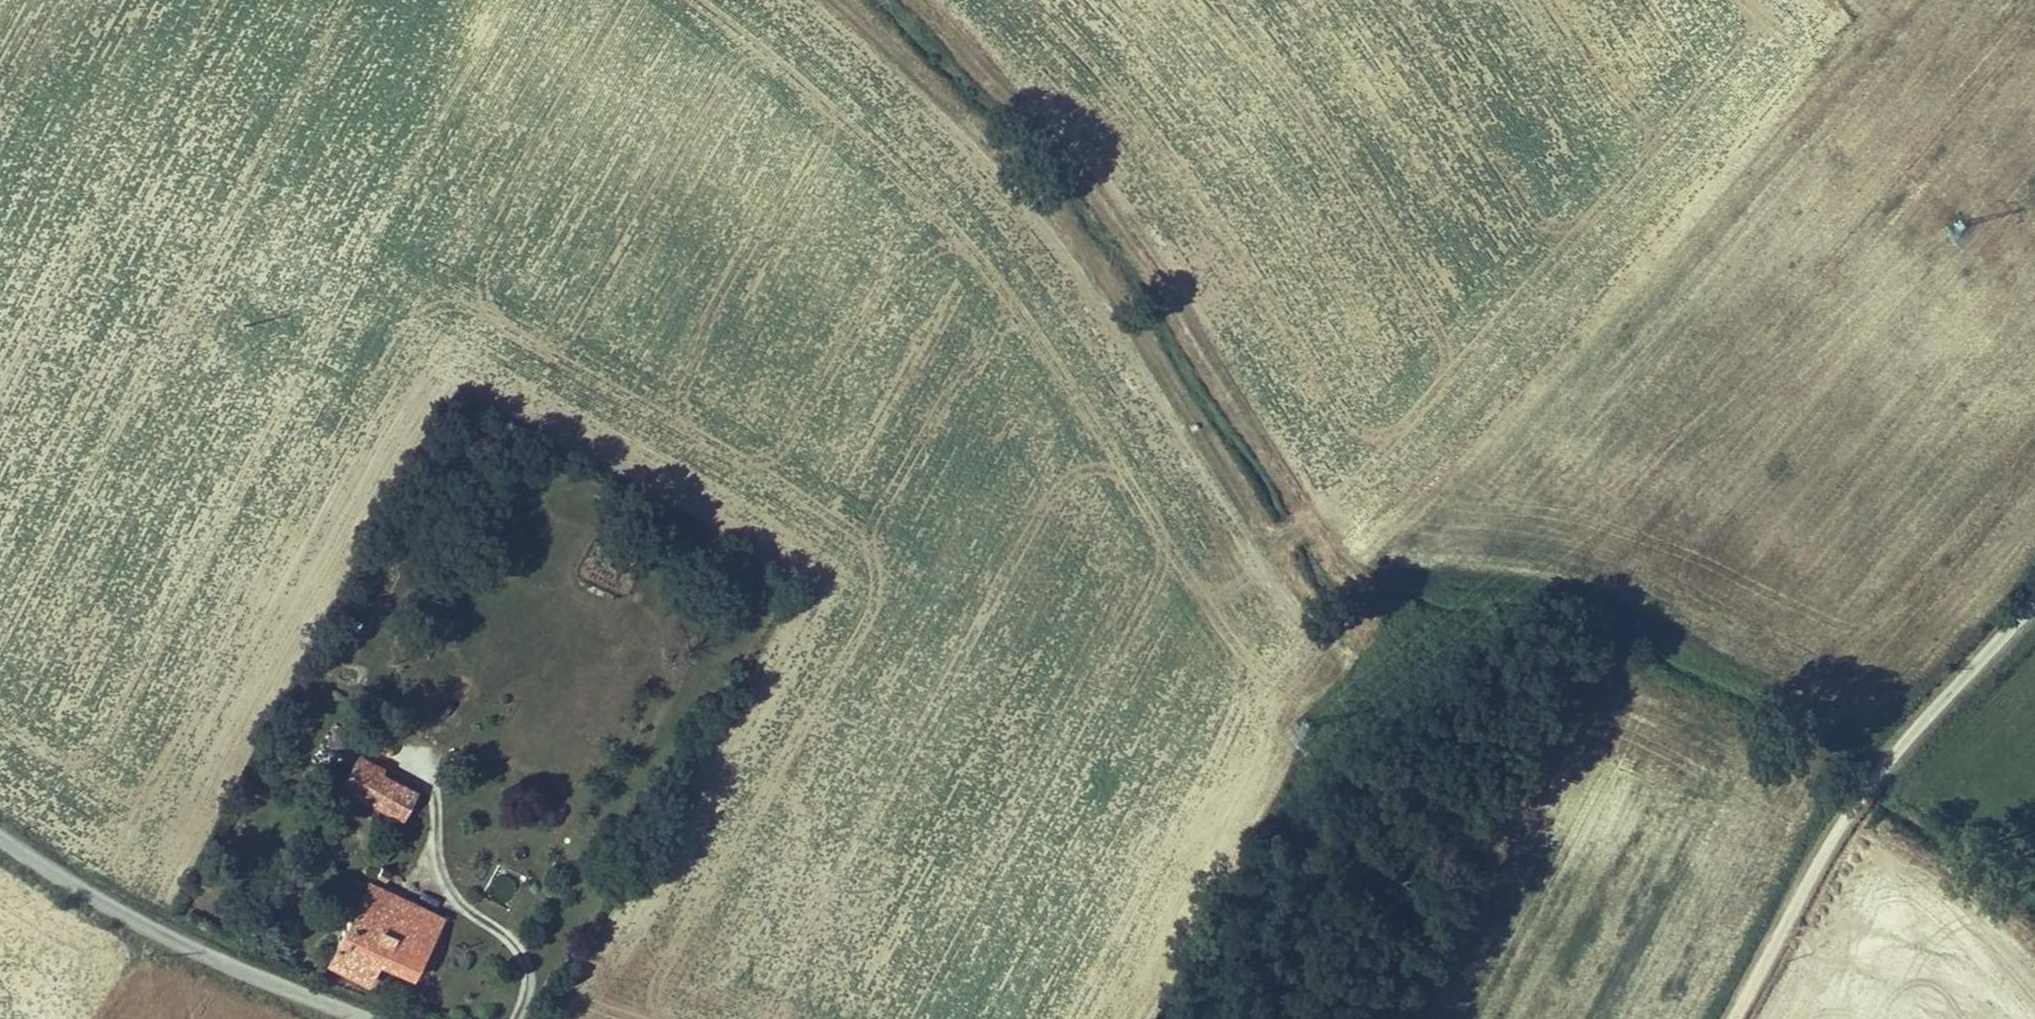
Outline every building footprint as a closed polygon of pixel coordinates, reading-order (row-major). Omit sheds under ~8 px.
[(354,756),(341,781),(401,814),(415,790),(354,756)] [(414,972),(440,915),(362,883),(328,958),(372,979),(382,958),(414,972)]
